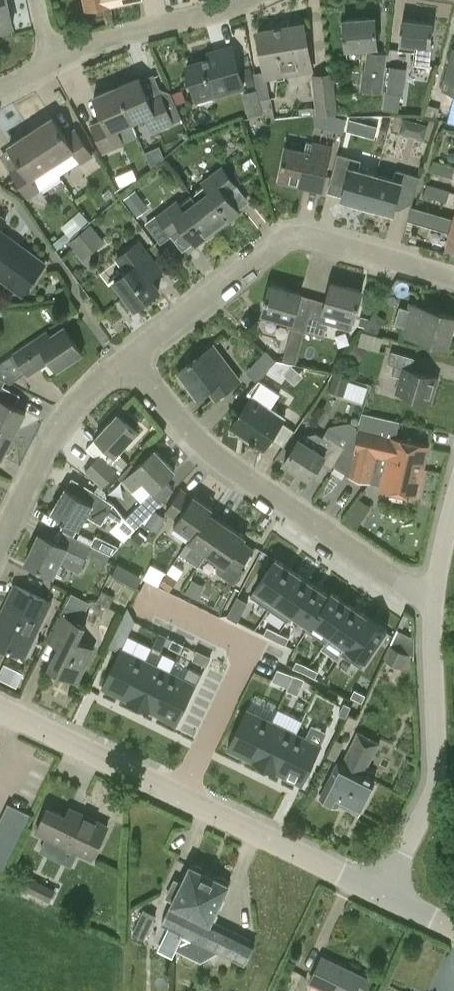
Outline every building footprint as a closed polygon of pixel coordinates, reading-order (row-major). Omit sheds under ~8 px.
[(12,27),(7,0),(0,0),(0,29),(12,27)] [(86,9),(109,5),(108,0),(84,0),(86,9)] [(375,17),(343,20),(346,50),(378,48),(375,17)] [(432,44),(431,44),(433,23),(403,19),(401,42),(400,42),(399,50),(415,52),(413,65),(430,66),(432,44)] [(312,71),(304,24),(258,32),(266,79),(312,71)] [(442,89),(453,93),(453,44),(442,89)] [(232,47),(208,53),(210,59),(187,66),(197,102),(244,88),(232,47)] [(364,70),(362,69),(360,91),(383,94),(388,53),(367,51),(364,70)] [(404,94),(406,68),(389,66),(387,90),(384,90),(382,111),(399,112),(400,93),(404,94)] [(315,112),(315,114),(338,112),(333,72),(311,74),(315,107),(313,107),(312,106),(305,107),(304,105),(303,103),(301,102),(299,102),(296,102),(294,104),(293,105),(294,115),(310,114),(310,113),(315,112)] [(162,94),(149,100),(139,77),(119,86),(133,122),(145,117),(152,133),(175,123),(175,122),(182,119),(171,92),(163,96),(162,94)] [(118,129),(133,122),(119,86),(94,97),(103,118),(90,124),(103,154),(125,144),(118,129)] [(272,97),(259,99),(263,118),(275,116),(272,97)] [(337,115),(334,126),(344,129),(347,118),(337,115)] [(75,127),(64,134),(53,118),(33,131),(55,163),(73,151),(81,163),(78,166),(85,176),(103,164),(95,151),(92,153),(75,127)] [(350,121),(347,133),(375,140),(378,129),(350,121)] [(421,135),(423,125),(404,122),(402,132),(421,135)] [(54,164),(55,163),(33,131),(9,146),(22,166),(12,173),(29,198),(62,176),(54,164)] [(331,147),(314,144),(306,142),(304,152),(287,148),(280,183),(321,192),(331,147)] [(159,145),(145,152),(150,162),(164,155),(159,145)] [(360,207),(361,205),(367,207),(375,175),(359,170),(362,161),(337,154),(330,179),(346,184),(341,200),(351,202),(352,205),(360,207)] [(433,159),(430,171),(452,178),(451,179),(453,180),(453,166),(433,159)] [(204,186),(193,194),(218,230),(240,213),(226,194),(237,186),(222,165),(200,181),(204,186)] [(396,170),(393,179),(375,175),(367,207),(393,214),(398,199),(412,203),(420,176),(396,170)] [(427,184),(424,195),(445,201),(448,190),(427,184)] [(136,190),(125,196),(135,214),(147,207),(136,190)] [(193,194),(179,204),(177,201),(146,224),(160,243),(181,228),(196,247),(218,230),(193,194)] [(446,244),(453,246),(453,218),(411,206),(408,216),(438,225),(438,228),(450,231),(446,244)] [(69,236),(89,220),(80,209),(60,225),(69,236)] [(84,259),(106,241),(90,223),(68,242),(84,259)] [(21,247),(0,231),(0,276),(21,247)] [(127,272),(114,281),(135,309),(159,290),(147,274),(157,267),(139,242),(117,259),(127,272)] [(21,247),(0,276),(0,278),(23,295),(45,264),(21,247)] [(326,302),(313,298),(303,332),(324,338),(330,314),(354,321),(362,291),(331,282),(326,302)] [(313,298),(301,295),(301,293),(270,284),(262,315),(288,322),(287,328),(303,332),(313,298)] [(401,335),(447,348),(453,323),(453,317),(409,304),(401,335)] [(374,311),(361,330),(376,334),(386,319),(374,311)] [(5,381),(10,384),(27,373),(29,375),(50,361),(57,371),(82,354),(64,327),(48,337),(45,333),(0,363),(0,379),(5,381)] [(177,372),(197,398),(208,390),(215,399),(240,380),(214,345),(177,372)] [(392,375),(399,378),(395,393),(432,403),(439,378),(411,370),(415,359),(391,352),(388,364),(394,366),(392,375)] [(292,364),(276,360),(262,377),(267,381),(273,373),(280,378),(292,364)] [(14,436),(26,412),(14,406),(20,394),(3,386),(5,381),(0,379),(0,429),(14,436)] [(347,379),(343,396),(364,400),(367,383),(347,379)] [(262,382),(252,395),(230,428),(263,450),(285,418),(271,408),(280,394),(262,382)] [(361,410),(359,419),(394,428),(396,419),(361,410)] [(117,414),(96,438),(85,449),(95,458),(85,470),(103,487),(113,477),(114,477),(128,462),(118,453),(137,433),(117,414)] [(358,427),(349,422),(330,426),(325,434),(324,434),(323,437),(315,432),(304,435),(301,440),(299,439),(284,464),(310,480),(322,461),(332,467),(345,447),(356,430),(358,427)] [(2,459),(14,436),(0,429),(0,458),(2,459)] [(429,447),(359,431),(356,430),(345,447),(354,453),(386,460),(379,490),(418,498),(429,447)] [(143,481),(152,491),(174,470),(156,450),(122,482),(132,491),(143,481)] [(65,488),(51,512),(65,521),(60,530),(66,533),(73,537),(78,528),(79,529),(86,516),(102,525),(108,515),(118,521),(120,522),(123,516),(114,505),(113,504),(104,498),(93,491),(78,481),(71,491),(65,488)] [(165,513),(176,521),(174,525),(191,537),(210,513),(213,509),(193,496),(182,488),(165,513)] [(157,506),(147,496),(125,517),(136,528),(157,506)] [(358,525),(371,505),(359,498),(347,518),(358,525)] [(198,566),(207,553),(208,555),(228,526),(210,513),(191,537),(179,554),(198,566)] [(254,548),(243,541),(245,537),(228,526),(208,555),(218,561),(217,566),(217,569),(218,572),(235,583),(244,568),(242,567),(254,548)] [(39,533),(25,562),(54,576),(59,565),(79,573),(89,553),(93,558),(97,548),(90,545),(77,539),(73,537),(66,533),(60,544),(40,534),(39,533)] [(93,539),(90,545),(97,548),(111,554),(119,545),(95,534),(93,539)] [(255,589),(250,596),(269,608),(294,571),(276,558),(255,589)] [(159,583),(166,574),(151,565),(145,577),(158,585),(159,583)] [(294,571),(269,608),(288,621),(292,614),(312,583),(294,571)] [(166,574),(159,583),(170,590),(177,578),(167,572),(166,574)] [(193,579),(186,593),(197,599),(205,585),(193,579)] [(312,583),(292,614),(308,625),(310,626),(330,595),(329,595),(312,583)] [(52,602),(14,585),(0,614),(0,646),(25,658),(52,602)] [(102,591),(97,600),(110,606),(114,597),(102,591)] [(308,625),(305,629),(325,642),(330,635),(350,604),(332,592),(329,595),(330,595),(310,626),(308,625)] [(237,596),(227,616),(237,621),(248,602),(237,596)] [(350,604),(330,635),(347,646),(348,647),(368,616),(350,604)] [(95,649),(79,641),(86,625),(61,613),(47,643),(58,648),(47,669),(78,684),(95,649)] [(347,646),(342,654),(361,667),(387,629),(368,616),(348,647),(347,646)] [(121,621),(112,639),(123,644),(128,635),(132,626),(121,621)] [(267,626),(264,634),(275,639),(278,632),(267,626)] [(278,632),(275,639),(285,644),(289,637),(278,632)] [(172,639),(169,646),(180,652),(183,644),(172,639)] [(383,658),(404,668),(411,654),(390,644),(383,658)] [(121,648),(102,687),(127,699),(146,660),(121,648)] [(197,651),(194,658),(206,664),(210,657),(197,651)] [(146,660),(127,699),(151,711),(170,671),(146,660)] [(296,661),(292,668),(303,674),(307,666),(296,661)] [(307,666),(303,674),(314,679),(318,671),(307,666)] [(170,671),(151,711),(176,723),(200,673),(189,667),(184,678),(170,671)] [(277,669),(272,680),(288,687),(293,676),(277,669)] [(288,687),(286,691),(297,697),(304,682),(293,676),(288,687)] [(354,689),(351,696),(362,702),(365,694),(354,689)] [(344,703),(339,713),(345,717),(351,706),(344,703)] [(247,709),(227,748),(252,761),(272,721),(247,709)] [(272,721),(252,761),(276,772),(296,733),(272,721)] [(296,733),(276,772),(301,785),(321,745),(296,733)] [(321,794),(359,813),(375,780),(363,774),(379,743),(357,733),(342,763),(337,761),(321,794)] [(0,819),(0,869),(2,870),(29,814),(8,804),(0,819)] [(92,859),(108,827),(69,808),(65,817),(47,808),(36,832),(92,859)] [(161,925),(181,935),(208,873),(190,865),(171,904),(161,925)] [(230,884),(208,873),(181,935),(244,964),(255,941),(242,935),(243,934),(212,920),(230,884)] [(31,877),(24,889),(50,902),(56,889),(31,877)] [(157,914),(144,908),(132,933),(145,939),(157,914)] [(370,983),(321,959),(311,980),(331,990),(330,990),(367,990),(370,983)]
